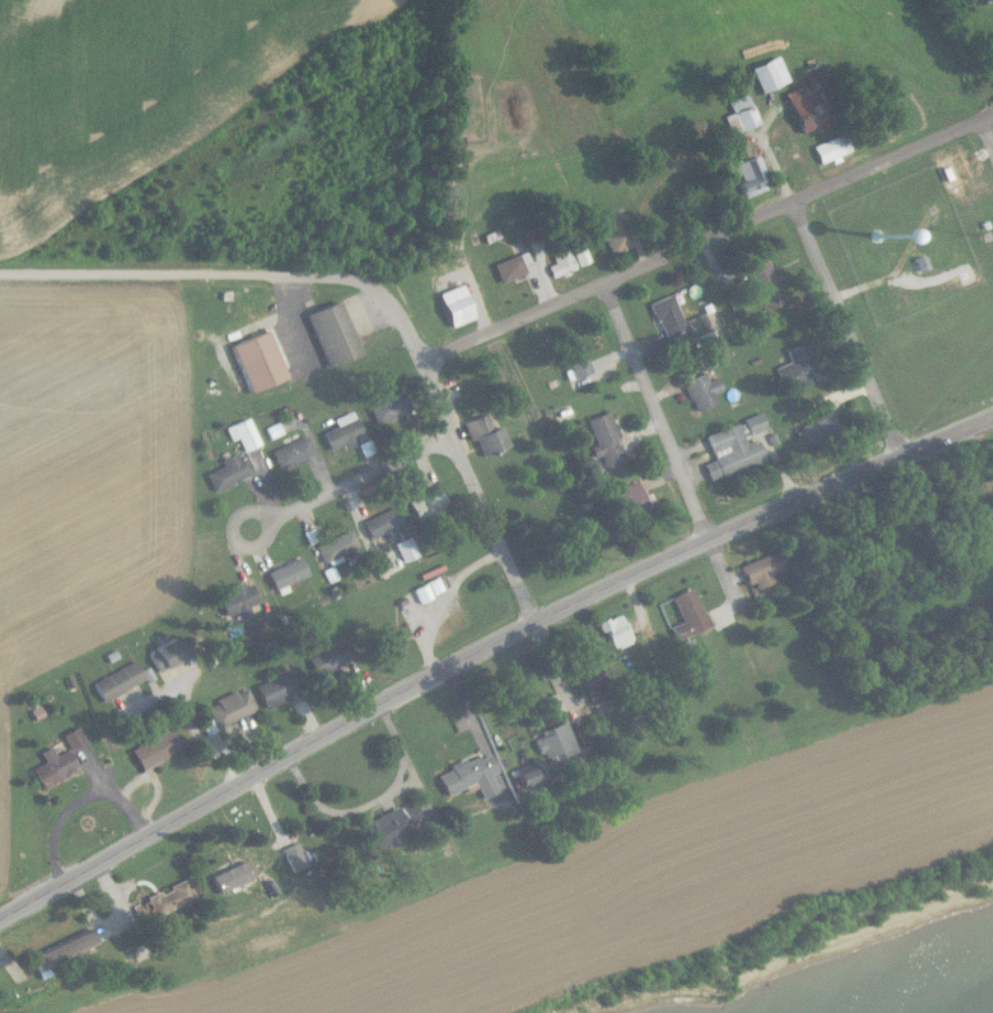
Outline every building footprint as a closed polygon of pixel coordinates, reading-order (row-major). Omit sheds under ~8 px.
[(788,82),(777,57),(750,69),(761,94),(788,82)] [(814,145),(820,166),(841,160),(840,156),(851,153),(845,135),(814,145)] [(761,177),(767,174),(759,156),(737,166),(744,182),(739,185),(745,199),(767,190),(761,177)] [(612,255),(633,245),(617,213),(597,222),(612,255)] [(572,241),(578,267),(590,264),(583,238),(572,241)] [(577,270),(567,247),(552,254),(556,264),(548,268),(553,280),(577,270)] [(527,274),(524,266),(531,263),(526,252),(493,265),(501,284),(527,274)] [(786,304),(768,256),(744,265),(762,313),(786,304)] [(474,320),(462,286),(438,295),(450,328),(474,320)] [(665,340),(687,331),(671,295),(650,304),(665,340)] [(306,315),(327,368),(360,354),(339,302),(306,315)] [(686,321),(692,334),(709,326),(703,313),(686,321)] [(229,346),(248,394),(285,379),(266,332),(229,346)] [(592,373),(578,337),(560,344),(574,380),(592,373)] [(776,369),(787,394),(811,384),(807,376),(816,372),(804,344),(786,352),(791,362),(776,369)] [(702,372),(721,365),(716,350),(697,356),(702,372)] [(723,392),(718,378),(708,381),(705,373),(684,381),(695,413),(718,404),(714,395),(723,392)] [(369,408),(378,425),(406,412),(398,394),(369,408)] [(322,434),(330,452),(344,446),(345,447),(365,439),(353,411),(333,420),(337,428),(322,434)] [(588,419),(597,449),(595,449),(602,472),(627,463),(610,412),(588,419)] [(750,436),(767,429),(761,413),(744,420),(750,436)] [(464,423),(471,443),(477,441),(482,457),(509,448),(502,427),(492,431),(487,415),(464,423)] [(800,426),(806,444),(835,435),(830,416),(800,426)] [(232,442),(238,439),(245,453),(261,445),(249,418),(226,429),(232,442)] [(284,435),(279,423),(266,429),(271,440),(284,435)] [(766,461),(757,440),(746,444),(739,424),(705,437),(714,460),(710,461),(714,471),(707,474),(710,482),(766,461)] [(281,473),(316,455),(306,436),(271,454),(281,473)] [(246,457),(239,461),(236,454),(220,462),(223,467),(206,475),(215,493),(254,474),(246,457)] [(408,500),(416,521),(447,510),(439,488),(408,500)] [(404,524),(396,507),(363,523),(371,540),(404,524)] [(324,564),(359,548),(352,531),(316,546),(324,564)] [(395,544),(403,564),(419,557),(411,537),(395,544)] [(786,569),(779,551),(740,567),(747,586),(754,583),(756,590),(773,584),(770,576),(786,569)] [(267,573),(274,591),(309,576),(301,559),(267,573)] [(218,600),(226,617),(238,612),(241,619),(252,615),(249,608),(259,603),(249,582),(230,590),(232,594),(218,600)] [(673,597),(684,623),(670,629),(675,641),(709,627),(693,589),(673,597)] [(612,652),(632,642),(620,615),(599,624),(612,652)] [(406,651),(398,634),(372,645),(380,663),(406,651)] [(158,673),(184,661),(171,635),(158,641),(161,647),(148,653),(158,673)] [(316,676),(346,665),(340,648),(327,653),(329,658),(312,664),(316,676)] [(580,667),(590,701),(610,695),(600,661),(580,667)] [(102,703),(146,682),(136,662),(92,683),(102,703)] [(255,686),(263,709),(297,696),(289,673),(255,686)] [(206,706),(216,729),(257,711),(247,688),(206,706)] [(534,741),(540,756),(545,754),(549,763),(577,752),(566,723),(540,733),(542,738),(534,741)] [(71,750),(86,742),(78,728),(63,736),(71,750)] [(130,752),(143,772),(180,749),(168,729),(130,752)] [(40,754),(46,764),(32,771),(42,789),(79,770),(69,750),(56,756),(52,748),(40,754)] [(476,784),(482,799),(498,793),(491,775),(498,773),(491,755),(480,759),(478,754),(449,766),(451,772),(438,777),(446,796),(476,784)] [(541,784),(537,768),(516,773),(520,789),(541,784)] [(365,824),(375,845),(384,840),(388,849),(399,843),(397,838),(406,834),(402,826),(420,817),(412,801),(365,824)] [(292,873),(308,867),(300,844),(284,850),(292,873)] [(219,895),(253,879),(245,862),(211,877),(219,895)] [(160,892),(145,899),(153,917),(194,900),(186,881),(160,892)] [(29,958),(36,973),(97,947),(91,932),(29,958)]
